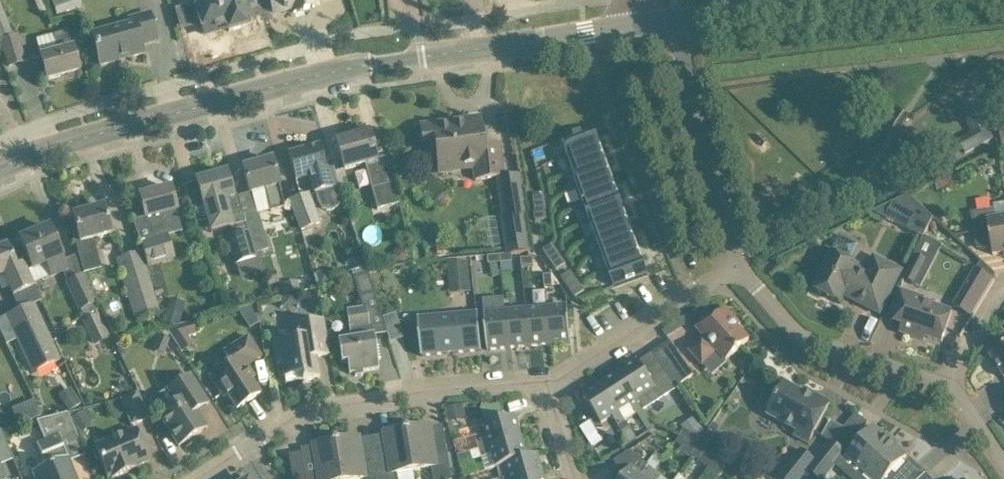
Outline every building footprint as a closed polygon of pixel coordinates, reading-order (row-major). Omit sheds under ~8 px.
[(81,6),(79,0),(52,0),(57,14),(81,6)] [(195,3),(195,4),(202,26),(204,35),(227,28),(228,32),(246,27),(245,23),(252,21),(250,13),(262,10),(259,0),(207,0),(195,3)] [(274,14),(282,12),(283,13),(287,12),(287,11),(292,9),(294,14),(314,8),(312,2),(314,2),(320,0),(270,0),(274,14)] [(0,3),(0,43),(1,42),(9,68),(25,63),(17,38),(15,39),(0,3)] [(100,66),(144,54),(142,45),(157,41),(149,11),(126,17),(128,24),(91,34),(100,66)] [(47,81),(79,72),(68,31),(36,40),(41,55),(47,81)] [(484,147),(480,118),(462,121),(463,128),(453,130),(452,122),(420,127),(424,155),(437,153),(440,175),(472,171),(474,182),(503,178),(501,164),(499,145),(484,147)] [(960,143),(968,156),(995,141),(982,118),(968,126),(974,135),(960,143)] [(561,141),(568,159),(601,145),(595,129),(561,141)] [(356,137),(355,134),(351,132),(339,135),(337,139),(338,142),(337,143),(344,170),(364,165),(377,211),(399,205),(394,184),(387,158),(375,161),(368,134),(356,137)] [(607,162),(601,145),(568,159),(573,174),(607,162)] [(289,156),(294,175),(296,181),(310,177),(315,193),(315,194),(315,195),(337,188),(338,188),(333,168),(332,168),(332,170),(326,172),(319,148),(304,152),(301,147),(290,150),(290,156),(289,156)] [(272,161),(243,169),(248,188),(250,194),(250,196),(265,191),(271,212),(285,208),(279,188),(280,188),(277,180),(272,161)] [(579,190),(613,178),(607,162),(573,174),(579,190)] [(232,193),(226,174),(213,178),(210,174),(199,177),(199,181),(196,182),(202,201),(203,207),(204,207),(212,233),(244,223),(247,233),(228,239),(236,266),(256,260),(254,255),(256,255),(244,216),(238,197),(233,198),(232,193)] [(619,194),(613,178),(579,190),(585,206),(619,194)] [(159,216),(176,211),(170,189),(139,197),(145,220),(147,219),(153,241),(165,238),(159,216)] [(522,194),(498,198),(506,255),(507,255),(510,255),(530,253),(522,194)] [(591,222),(625,210),(619,194),(585,206),(591,222)] [(302,233),(320,226),(309,196),(291,203),(302,233)] [(532,198),(533,206),(545,204),(544,196),(532,198)] [(874,213),(887,219),(890,212),(911,223),(907,230),(923,238),(933,219),(909,196),(874,213)] [(535,214),(546,212),(545,204),(533,206),(535,214)] [(1003,254),(1003,204),(994,206),(995,209),(985,211),(971,213),(974,228),(988,225),(990,236),(992,247),(993,256),(1003,254)] [(84,275),(101,270),(94,242),(112,237),(104,207),(73,216),(80,242),(76,244),(81,263),(84,275)] [(597,239),(631,226),(625,210),(591,222),(597,239)] [(255,213),(244,216),(256,255),(269,251),(259,215),(258,212),(255,213)] [(546,212),(535,214),(536,222),(548,220),(546,212)] [(603,255),(637,242),(631,226),(597,239),(603,255)] [(67,271),(57,247),(49,228),(20,240),(28,259),(33,271),(47,265),(52,277),(67,271)] [(148,269),(175,261),(168,237),(165,238),(153,241),(141,245),(148,269)] [(637,242),(603,255),(609,271),(643,258),(637,242)] [(548,258),(558,251),(553,245),(543,251),(548,258)] [(40,302),(23,266),(17,269),(6,246),(0,249),(0,278),(4,276),(21,312),(7,318),(6,315),(0,318),(0,331),(7,346),(17,340),(33,375),(60,363),(34,305),(40,302)] [(558,251),(548,258),(552,264),(562,258),(558,251)] [(136,320),(159,313),(140,252),(117,259),(136,320)] [(869,274),(858,269),(859,267),(832,253),(814,290),(840,304),(845,295),(856,300),(855,302),(880,315),(898,280),(902,272),(877,259),(869,274)] [(500,256),(501,264),(511,263),(510,255),(507,255),(506,255),(500,256)] [(489,265),(501,264),(500,256),(488,257),(489,265)] [(916,287),(929,262),(917,256),(905,281),(916,287)] [(534,267),(533,258),(521,259),(522,268),(534,267)] [(562,258),(552,264),(557,271),(567,265),(562,258)] [(643,258),(609,271),(615,288),(649,275),(643,258)] [(450,294),(471,293),(470,261),(448,262),(450,294)] [(976,269),(954,307),(973,318),(995,281),(976,269)] [(273,272),(265,274),(269,286),(277,284),(273,272)] [(323,272),(316,274),(319,287),(333,284),(331,278),(331,276),(323,272)] [(562,278),(566,285),(576,278),(572,272),(562,278)] [(371,336),(370,329),(385,326),(368,274),(353,279),(363,308),(346,311),(351,340),(338,342),(342,364),(348,363),(349,375),(379,370),(378,361),(381,360),(379,347),(375,348),(373,336),(371,336)] [(553,287),(552,275),(544,276),(545,288),(553,287)] [(95,313),(98,312),(99,311),(95,303),(82,276),(67,283),(80,310),(84,318),(95,313)] [(581,285),(576,278),(566,285),(571,292),(581,285)] [(298,283),(282,286),(284,295),(300,292),(298,283)] [(585,292),(581,285),(571,292),(575,298),(585,292)] [(942,343),(953,313),(923,303),(925,299),(900,291),(890,321),(903,326),(901,333),(925,341),(926,338),(942,343)] [(568,307),(547,309),(550,345),(571,343),(568,307)] [(547,309),(526,311),(530,347),(550,345),(547,309)] [(741,326),(726,309),(717,318),(713,313),(696,329),(705,338),(690,351),(703,366),(717,353),(725,362),(735,354),(750,340),(739,328),(741,326)] [(526,311),(506,313),(509,349),(530,347),(526,311)] [(98,312),(95,313),(97,317),(83,323),(95,347),(111,339),(100,315),(98,312)] [(390,340),(403,337),(396,313),(384,316),(390,340)] [(488,351),(509,349),(506,313),(485,315),(488,351)] [(422,357),(452,354),(482,351),(478,314),(477,314),(419,320),(421,337),(422,357)] [(319,380),(316,359),(330,357),(326,337),(324,320),(293,325),(295,339),(273,343),(273,346),(277,365),(282,364),(285,379),(302,377),(302,383),(319,380)] [(182,354),(193,347),(188,339),(196,337),(192,323),(167,330),(182,354)] [(991,357),(1003,378),(1003,331),(1003,329),(996,339),(1001,347),(992,353),(994,355),(991,357)] [(237,410),(260,395),(244,369),(261,357),(248,337),(224,353),(231,363),(210,376),(225,400),(228,398),(237,410)] [(694,376),(683,360),(665,372),(677,389),(694,376)] [(639,362),(620,374),(644,410),(651,405),(677,389),(665,372),(664,370),(650,379),(639,362)] [(656,429),(644,410),(620,374),(602,385),(620,412),(631,405),(636,414),(637,414),(650,433),(656,429)] [(179,447),(202,433),(207,429),(196,412),(209,405),(190,376),(167,390),(176,403),(158,415),(179,447)] [(813,399),(785,384),(776,401),(771,399),(765,410),(770,413),(768,416),(797,432),(795,436),(809,444),(821,422),(831,404),(815,395),(813,399)] [(626,422),(620,412),(602,385),(584,397),(602,424),(613,417),(619,426),(630,444),(637,440),(626,422)] [(131,427),(149,419),(138,393),(120,400),(131,427)] [(29,420),(41,415),(36,402),(24,407),(29,420)] [(467,420),(464,405),(446,409),(449,423),(467,420)] [(61,442),(77,436),(68,414),(37,422),(45,442),(37,445),(46,468),(32,473),(34,478),(77,478),(69,458),(68,458),(61,442)] [(469,445),(471,453),(480,450),(522,438),(516,417),(485,426),(489,439),(469,445)] [(581,426),(593,448),(605,441),(592,420),(581,426)] [(419,423),(407,425),(415,473),(433,470),(435,478),(452,478),(448,450),(445,430),(433,432),(432,426),(423,427),(419,423)] [(398,476),(415,473),(407,425),(396,427),(393,432),(384,434),(386,440),(374,442),(380,478),(398,478),(398,476)] [(891,442),(874,428),(860,444),(844,428),(831,442),(815,462),(809,470),(816,476),(819,478),(825,478),(845,455),(848,457),(864,472),(891,442)] [(142,444),(136,430),(94,448),(96,451),(93,452),(97,462),(100,461),(107,478),(108,478),(111,478),(112,478),(113,478),(137,469),(137,468),(149,462),(142,444)] [(10,454),(1,431),(0,432),(0,458),(10,454)] [(348,435),(337,437),(344,478),(380,478),(374,442),(362,444),(361,438),(353,439),(348,435)] [(337,437),(325,439),(322,444),(314,445),(315,452),(290,456),(294,478),(344,478),(337,437)] [(682,437),(678,444),(683,447),(682,451),(693,456),(698,446),(682,437)] [(528,459),(528,458),(522,438),(480,450),(481,451),(483,458),(493,455),(497,468),(507,465),(528,459)] [(925,475),(907,457),(891,442),(864,472),(873,478),(921,478),(925,475)] [(815,462),(802,450),(779,478),(780,478),(801,478),(809,470),(815,462)] [(473,461),(471,453),(458,456),(461,465),(473,461)] [(625,477),(624,478),(651,478),(656,472),(665,459),(657,454),(656,453),(648,466),(649,467),(644,476),(632,468),(625,477)] [(538,455),(528,458),(528,459),(507,465),(511,477),(503,478),(535,478),(544,476),(538,455)] [(801,478),(819,478),(816,476),(809,470),(801,478)]
